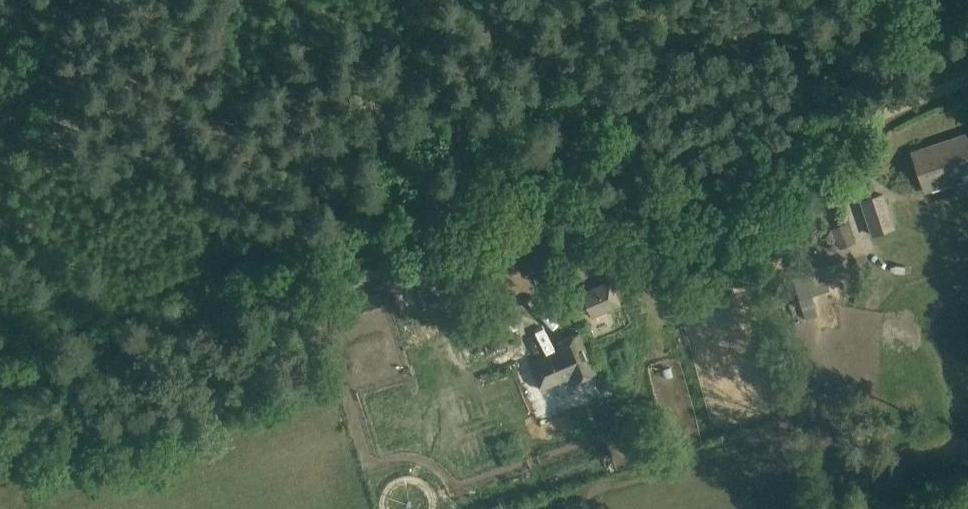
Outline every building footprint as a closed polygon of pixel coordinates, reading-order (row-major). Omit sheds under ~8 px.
[(912,152),(925,191),(953,182),(952,177),(967,171),(967,133),(912,152)] [(861,202),(867,221),(872,235),(894,227),(890,214),(884,195),(861,202)] [(804,272),(812,295),(829,289),(827,283),(852,274),(847,259),(822,268),(821,266),(804,272)] [(649,278),(662,275),(660,264),(647,267),(649,278)] [(622,306),(612,281),(579,295),(589,319),(622,306)] [(494,348),(497,347),(514,342),(503,309),(483,315),(494,348)] [(575,382),(596,373),(586,351),(579,333),(558,342),(562,350),(529,364),(541,390),(573,376),(575,382)]
